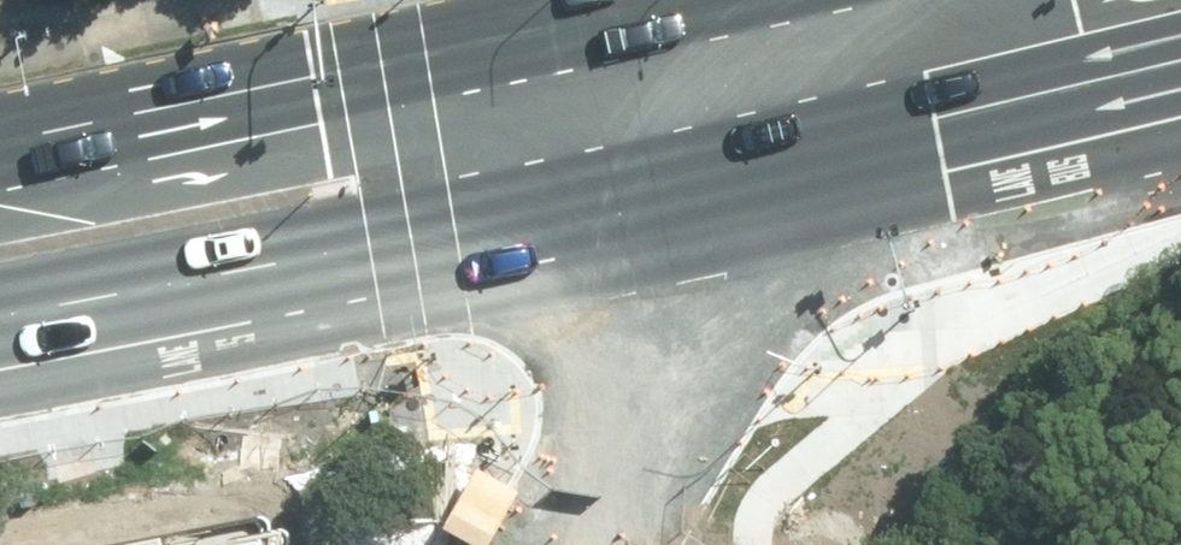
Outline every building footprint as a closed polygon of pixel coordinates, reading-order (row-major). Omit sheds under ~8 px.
[(290,522),(167,544),(285,544),(290,522)]
